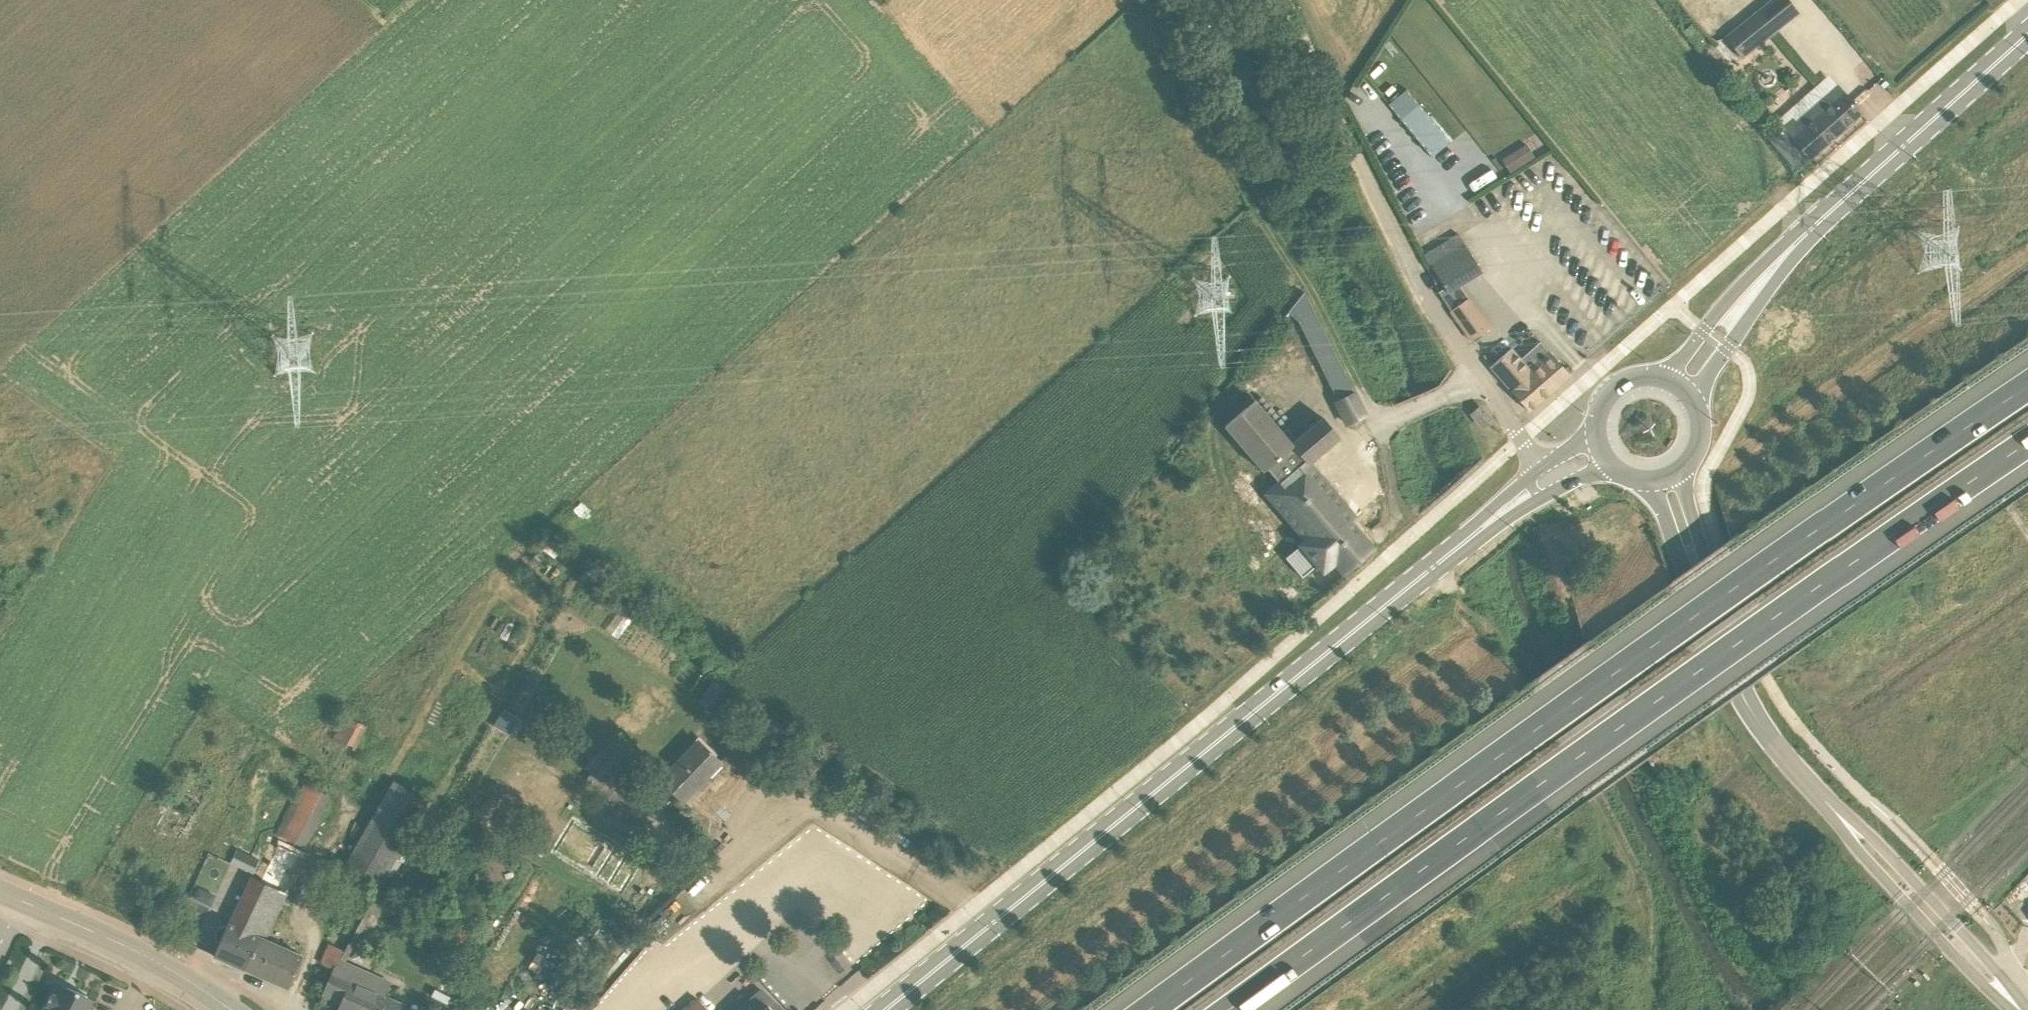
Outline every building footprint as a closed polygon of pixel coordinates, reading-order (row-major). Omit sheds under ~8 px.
[(1724,36),(1741,58),(1798,13),(1788,0),(1770,0),(1724,36)] [(1688,37),(1696,30),(1691,24),(1683,31),(1688,37)] [(1862,114),(1849,99),(1836,84),(1795,120),(1792,117),(1782,126),(1811,159),(1862,114)] [(1528,144),(1512,153),(1520,167),(1536,157),(1528,144)] [(1411,227),(1432,217),(1411,173),(1390,183),(1411,227)] [(1449,293),(1460,286),(1483,272),(1458,233),(1423,254),(1445,288),(1449,293)] [(1473,341),(1489,329),(1492,327),(1461,287),(1443,299),(1473,341)] [(1288,312),(1299,321),(1315,313),(1304,292),(1300,296),(1296,301),(1288,312)] [(1323,329),(1315,313),(1299,321),(1307,337),(1323,329)] [(1315,353),(1331,345),(1323,329),(1307,337),(1315,353)] [(1339,361),(1331,345),(1315,353),(1323,369),(1339,361)] [(1570,374),(1550,351),(1531,367),(1513,347),(1491,366),(1513,391),(1512,392),(1529,410),(1570,374)] [(1323,369),(1331,385),(1347,377),(1339,361),(1323,369)] [(1331,385),(1339,402),(1355,394),(1353,389),(1347,377),(1331,385)] [(1366,415),(1355,394),(1339,402),(1336,404),(1347,425),(1366,415)] [(1322,415),(1292,441),(1257,400),(1225,427),(1263,471),(1267,468),(1279,482),(1265,494),(1306,541),(1287,558),(1303,577),(1318,564),(1324,570),(1334,561),(1344,572),(1373,548),(1350,521),(1355,517),(1309,463),(1340,437),(1322,415)] [(1483,426),(1491,419),(1480,406),(1472,413),(1483,426)] [(354,750),(365,727),(343,715),(331,739),(354,750)] [(699,744),(668,777),(682,790),(693,779),(700,785),(721,763),(699,742),(698,743),(699,744)] [(636,774),(600,748),(586,766),(594,772),(587,782),(617,803),(624,793),(617,789),(623,781),(628,785),(636,774)] [(384,778),(343,868),(378,884),(419,794),(384,778)] [(250,878),(224,938),(216,956),(289,989),(304,954),(269,939),(288,895),(294,882),(290,880),(320,819),(319,818),(331,794),(305,781),(296,799),(293,798),(253,879),(250,878)] [(401,852),(391,870),(395,873),(405,854),(401,852)] [(251,855),(244,869),(254,873),(260,859),(251,855)] [(336,970),(333,976),(325,995),(343,1003),(340,1009),(404,1009),(407,1003),(386,993),(391,980),(345,960),(371,912),(379,916),(391,895),(380,889),(378,891),(346,950),(345,949),(333,969),(336,970)] [(93,999),(60,983),(48,1009),(87,1009),(93,999)] [(770,1006),(772,1004),(758,991),(743,1006),(742,1006),(741,1007),(742,1008),(740,1009),(774,1009),(770,1006)] [(699,1001),(689,1009),(708,1009),(699,1001)]
